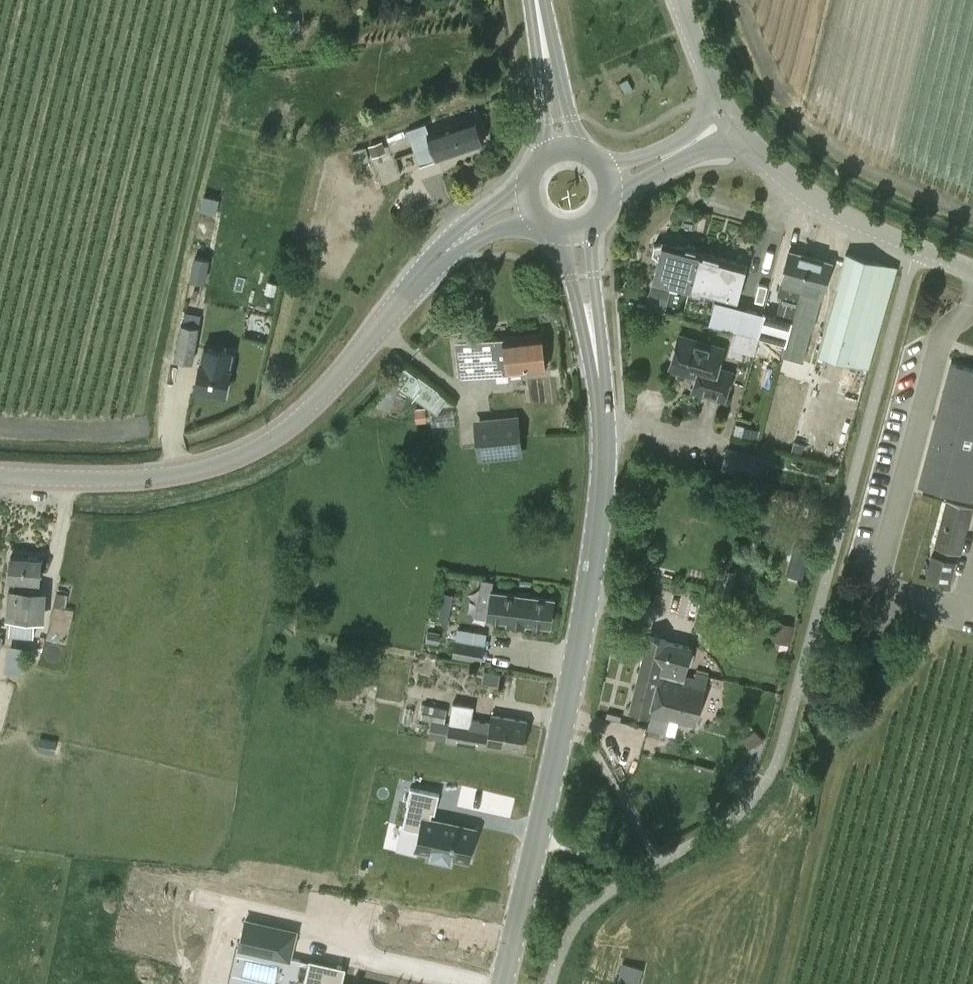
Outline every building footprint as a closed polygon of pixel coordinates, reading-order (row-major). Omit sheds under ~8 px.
[(420,165),(438,159),(437,158),(484,142),(475,117),(429,132),(426,121),(411,127),(417,146),(414,146),(420,165)] [(691,286),(700,252),(701,251),(696,250),(694,246),(687,245),(684,246),(664,241),(663,243),(654,243),(652,253),(659,259),(653,282),(649,296),(646,307),(665,313),(672,287),(689,292),(691,286)] [(776,316),(766,313),(760,337),(760,339),(786,345),(794,310),(798,296),(800,288),(802,289),(811,256),(792,251),(789,250),(781,283),(777,295),(780,295),(777,312),(776,316)] [(700,252),(691,286),(693,286),(703,289),(738,298),(747,264),(700,252)] [(898,268),(846,253),(818,354),(869,369),(898,268)] [(205,283),(210,259),(194,256),(190,280),(205,283)] [(811,256),(802,289),(824,295),(832,262),(811,256)] [(747,334),(760,337),(766,313),(717,300),(711,325),(738,332),(747,334)] [(265,337),(270,317),(249,312),(244,331),(265,337)] [(182,323),(180,323),(174,360),(193,364),(201,317),(184,313),(182,323)] [(755,352),(759,337),(747,334),(738,332),(734,347),(755,352)] [(504,338),(456,343),(460,379),(508,371),(508,373),(546,369),(542,333),(504,337),(504,338)] [(724,347),(680,335),(670,370),(697,377),(693,392),(724,401),(733,371),(718,367),(724,347)] [(199,360),(194,388),(227,393),(232,366),(230,366),(233,347),(204,341),(201,360),(199,360)] [(956,365),(942,417),(924,487),(940,491),(972,499),(972,370),(956,365)] [(399,405),(412,378),(398,371),(384,398),(399,405)] [(477,458),(522,454),(518,415),(474,419),(477,458)] [(791,450),(801,453),(803,444),(794,441),(791,450)] [(726,446),(719,470),(758,481),(765,457),(726,446)] [(972,509),(972,507),(947,501),(934,548),(961,554),(972,509)] [(788,573),(803,578),(811,548),(795,544),(788,573)] [(42,559),(11,556),(9,581),(6,619),(21,620),(18,635),(33,637),(35,621),(36,621),(38,589),(18,588),(19,579),(40,581),(42,559)] [(927,577),(926,578),(952,585),(957,563),(932,556),(930,563),(924,561),(920,576),(927,577)] [(721,566),(714,589),(730,594),(737,570),(721,566)] [(532,598),(528,594),(520,593),(516,596),(488,593),(485,619),(500,621),(550,627),(553,601),(532,598)] [(438,629),(426,626),(424,637),(436,639),(438,629)] [(648,635),(630,708),(696,727),(708,676),(696,673),(695,678),(685,676),(692,647),(667,641),(667,639),(648,635)] [(456,641),(453,658),(483,663),(486,646),(456,641)] [(21,670),(22,645),(4,644),(2,669),(21,670)] [(491,723),(470,720),(470,726),(444,722),(447,706),(423,703),(421,718),(432,720),(429,737),(447,741),(487,747),(522,753),(528,721),(492,715),(491,723)] [(483,838),(435,830),(429,865),(472,874),(483,838)] [(289,959),(289,957),(290,956),(295,931),(246,919),(239,947),(289,959)] [(323,977),(327,958),(298,952),(292,980),(309,983),(355,983),(323,977)] [(641,967),(623,963),(617,983),(637,983),(641,967)]
